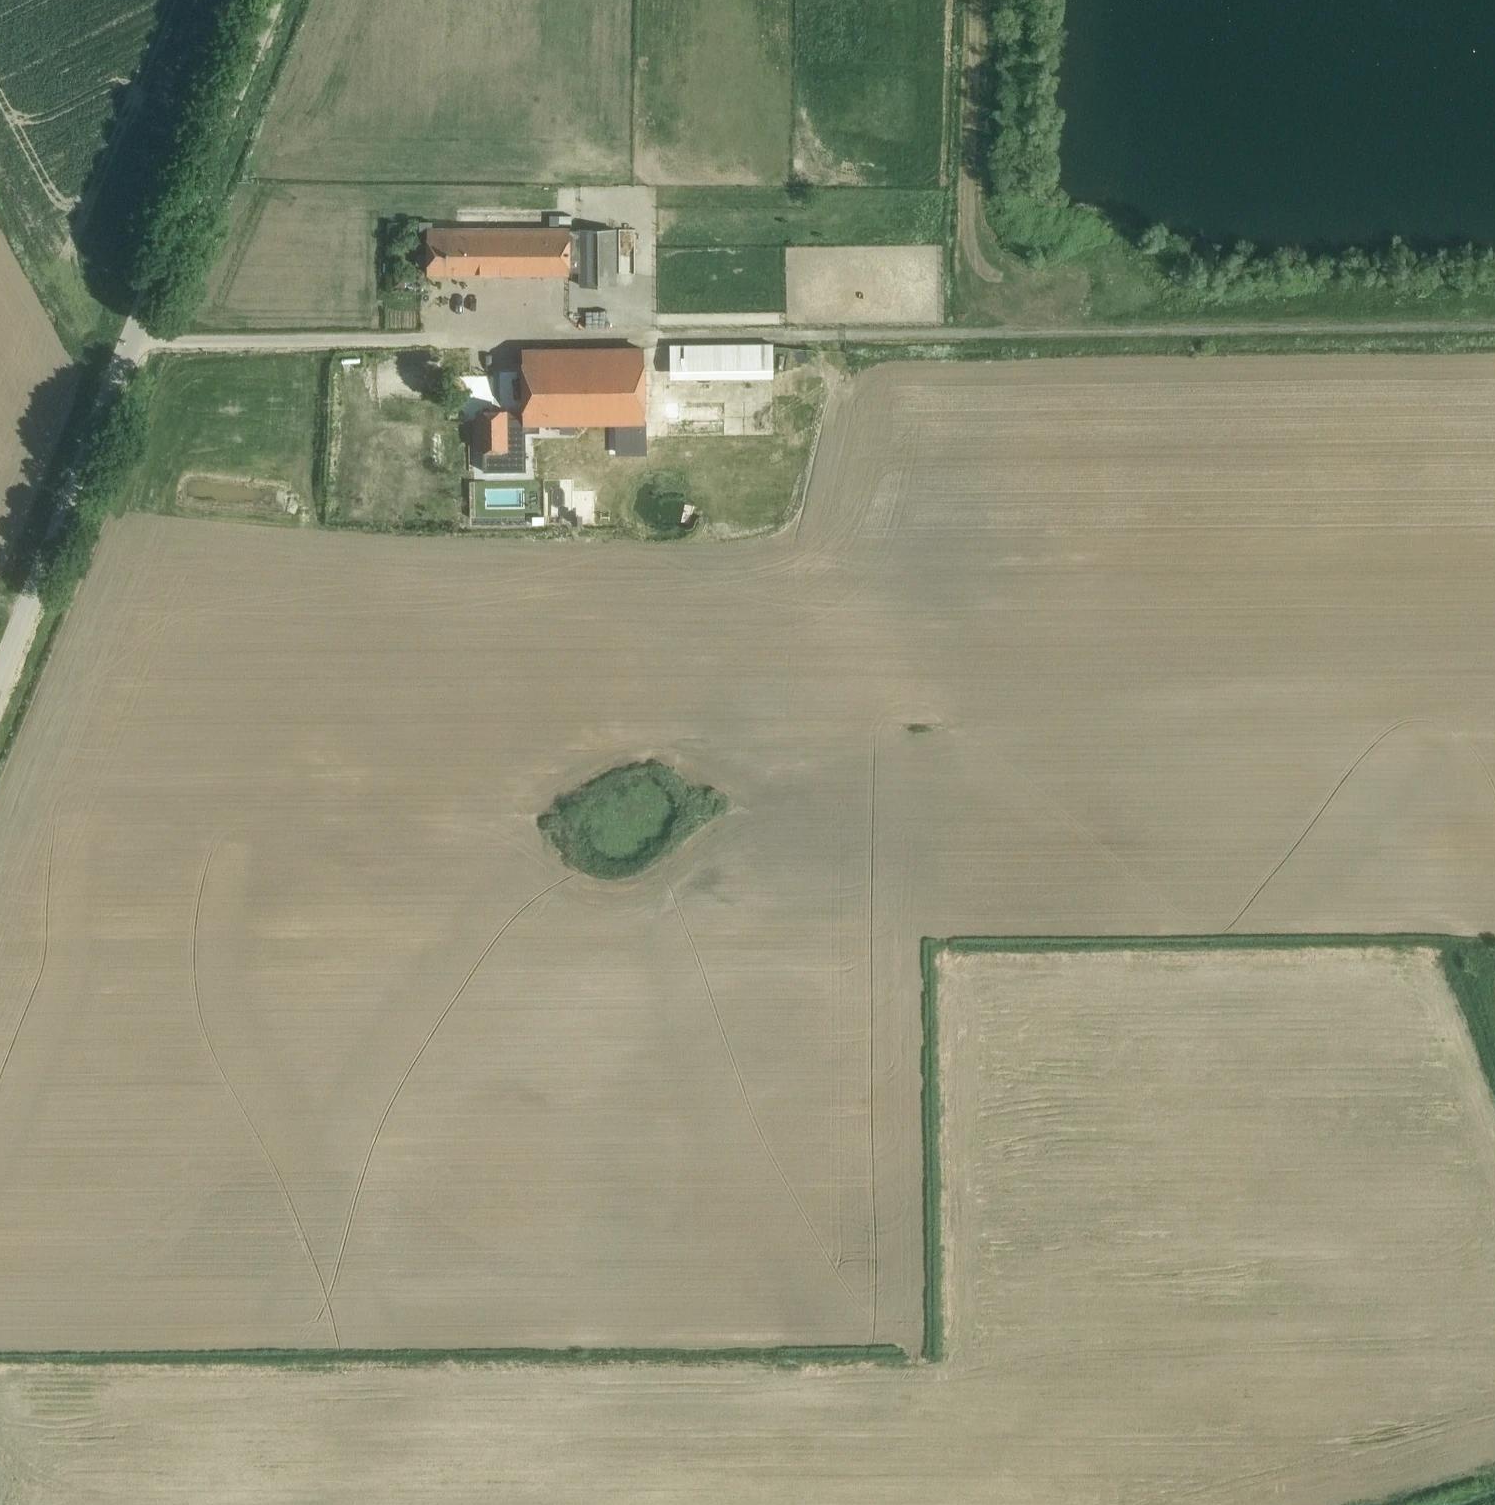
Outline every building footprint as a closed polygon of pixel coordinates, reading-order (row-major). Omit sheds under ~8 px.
[(428,272),(568,272),(568,265),(580,265),(580,284),(615,284),(614,228),(580,228),(580,229),(568,230),(568,229),(428,229),(428,272)] [(772,343),(670,344),(670,369),(773,368),(772,343)] [(505,409),(478,409),(478,448),(483,448),(484,470),(526,470),(525,431),(540,431),(540,421),(643,420),(643,348),(523,349),(523,374),(523,411),(505,411),(505,409)]
